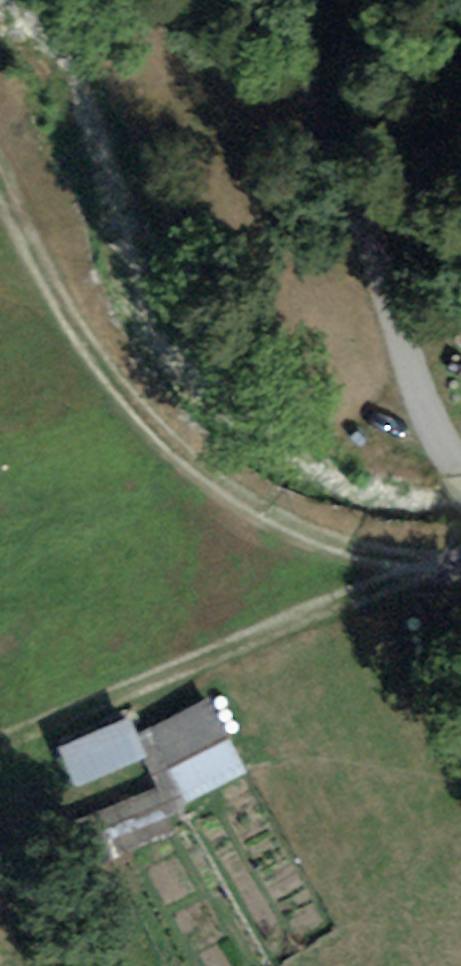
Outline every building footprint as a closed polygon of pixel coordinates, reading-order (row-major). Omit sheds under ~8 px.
[(242,764),(205,693),(152,720),(188,792),(242,764)] [(99,780),(115,839),(175,823),(159,765),(99,780)]
